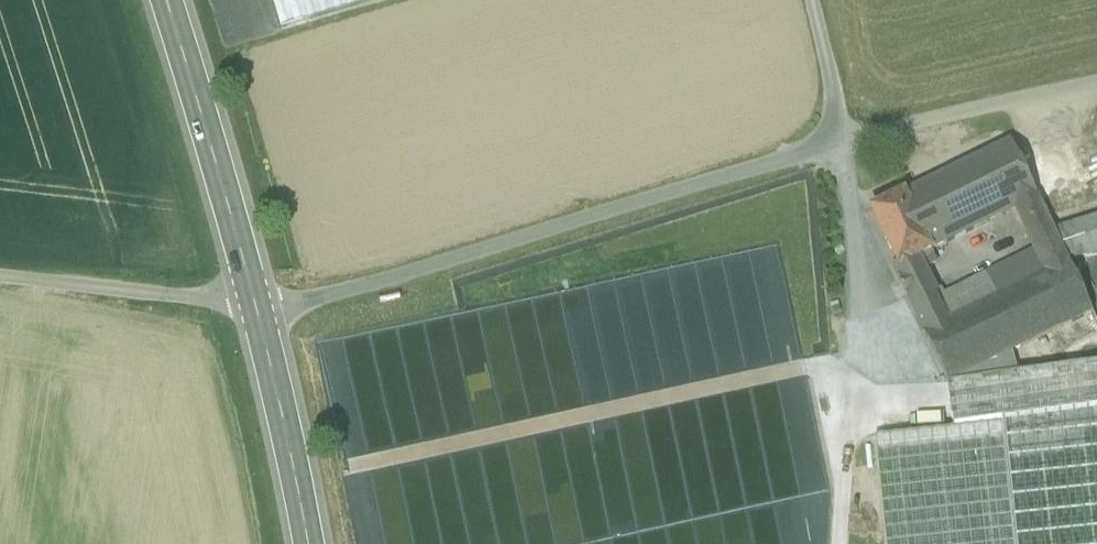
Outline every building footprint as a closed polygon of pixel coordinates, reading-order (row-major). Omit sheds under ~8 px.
[(281,29),(377,0),(272,0),(281,29)] [(1010,142),(871,210),(898,265),(898,267),(917,257),(923,268),(936,262),(931,251),(1015,210),(1038,199),(1010,142)] [(1054,233),(1038,199),(1015,210),(1035,252),(1045,273),(1068,262),(1067,260),(1054,233)] [(1054,233),(1067,260),(1096,249),(1096,218),(1054,233)] [(971,284),(981,304),(1045,273),(1035,252),(971,284)] [(917,257),(898,267),(898,265),(891,268),(898,282),(923,270),(923,268),(917,257)] [(1092,313),(1068,262),(1045,273),(981,304),(922,332),(929,346),(942,372),(947,382),(1092,313)] [(923,270),(898,282),(922,332),(981,304),(971,284),(938,299),(923,270)] [(895,380),(942,372),(929,346),(890,355),(895,380)] [(947,382),(942,372),(895,380),(862,387),(867,413),(954,397),(947,382)] [(1012,543),(1096,543),(1096,408),(999,418),(1012,543)] [(887,543),(1012,543),(999,418),(875,433),(887,543)]
